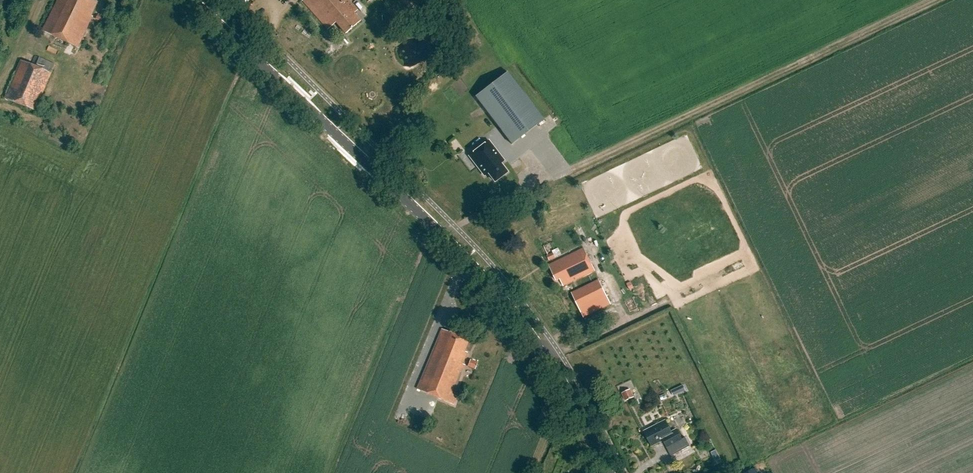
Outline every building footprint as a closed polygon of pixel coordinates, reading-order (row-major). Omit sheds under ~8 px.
[(93,0),(57,0),(42,31),(77,48),(92,17),(91,16),(98,2),(93,0)] [(302,1),(328,30),(336,23),(345,34),(361,21),(354,13),(357,10),(348,0),(303,0),(302,1)] [(388,5),(385,10),(396,16),(393,21),(398,23),(404,14),(388,5)] [(20,61),(4,98),(35,111),(55,64),(39,57),(35,67),(20,61)] [(507,72),(475,97),(511,144),(543,120),(507,72)] [(474,152),(469,156),(474,162),(476,165),(485,176),(488,173),(495,182),(507,172),(500,164),(501,163),(504,161),(499,155),(488,141),(473,152),(474,152)] [(560,280),(564,286),(595,271),(584,249),(549,265),(557,281),(560,280)] [(611,305),(599,280),(572,293),(584,319),(611,305)] [(465,352),(469,341),(442,330),(417,389),(454,405),(458,396),(453,394),(465,365),(463,364),(467,353),(465,352)] [(478,362),(468,358),(465,365),(475,370),(478,362)] [(631,389),(623,393),(626,401),(635,397),(631,389)] [(666,421),(644,432),(652,446),(663,440),(664,441),(666,440),(670,447),(682,441),(677,430),(672,433),(666,421)]
